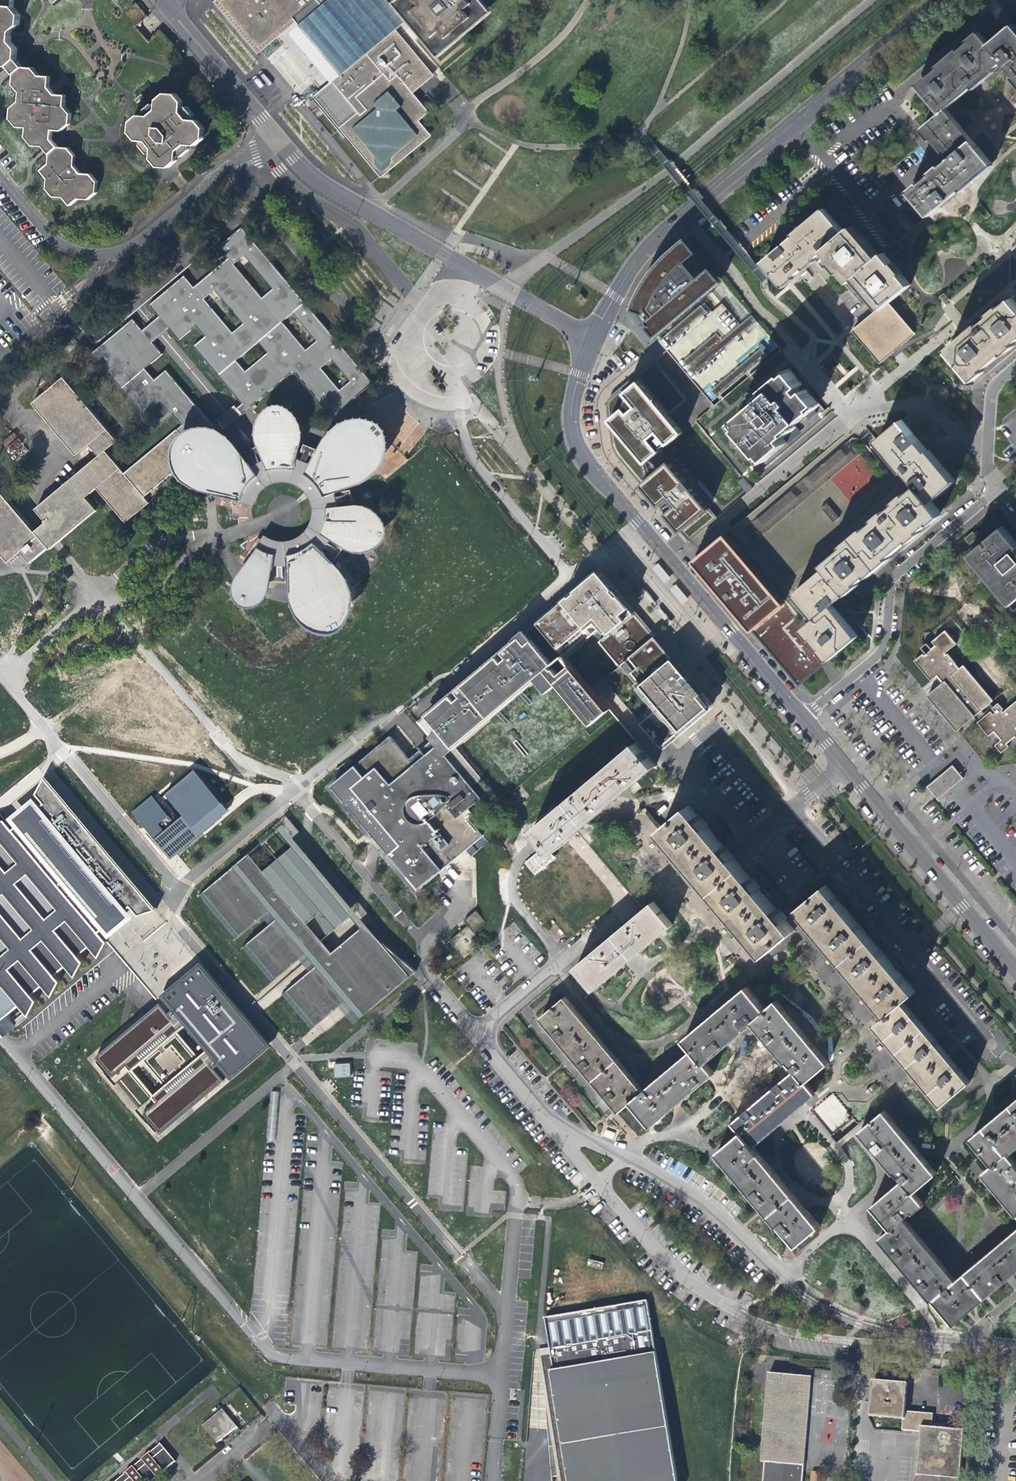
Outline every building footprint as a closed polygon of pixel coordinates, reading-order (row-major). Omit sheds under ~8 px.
[(8,65),(14,73),(14,83),(20,91),(19,101),(12,108),(11,118),(17,125),(27,126),(26,137),(33,145),(43,145),(49,153),(48,163),(41,169),(47,176),(46,187),(54,196),(65,197),(71,204),(79,198),(89,199),(97,193),(98,182),(91,174),(80,173),(74,166),(76,155),(69,147),(57,146),(51,138),(52,129),(62,130),(69,124),(71,114),(64,105),(65,95),(55,94),(49,87),(49,76),(39,75),(33,67),(21,66),(15,59),(17,48),(11,40),(11,31),(19,25),(19,14),(13,6),(13,0),(0,0),(0,64),(8,65)] [(265,44),(286,27),(295,20),(310,38),(342,76),(318,96),(325,104),(323,105),(350,135),(378,169),(383,165),(384,166),(409,145),(419,136),(419,135),(423,132),(416,122),(418,120),(411,111),(436,90),(448,80),(443,73),(473,48),(460,33),(486,12),(477,2),(479,0),(225,0),(227,2),(227,3),(222,7),(254,45),(259,41),(263,46),(265,44)] [(924,217),(986,165),(962,136),(940,110),(998,61),(1015,83),(1015,33),(1008,24),(986,43),(977,32),(914,84),(937,112),(919,127),(946,159),(904,193),(924,217)] [(426,114),(448,96),(456,89),(448,80),(436,90),(411,111),(418,120),(426,114)] [(188,121),(195,115),(188,107),(183,111),(172,98),(164,104),(165,106),(160,111),(154,104),(146,110),(151,116),(138,127),(144,135),(145,134),(149,139),(142,144),(149,153),(155,148),(166,161),(173,155),(179,156),(179,150),(181,149),(182,148),(187,144),(192,144),(192,140),(200,133),(194,125),(192,127),(188,121)] [(234,105),(231,106),(239,114),(240,113),(234,105)] [(423,141),(419,136),(409,145),(384,166),(387,171),(415,147),(423,141)] [(223,156),(216,162),(218,164),(225,158),(223,156)] [(668,164),(664,158),(658,163),(663,169),(668,164)] [(883,304),(906,285),(880,254),(874,259),(848,228),(842,233),(822,210),(792,235),(812,258),(820,251),(846,282),(852,277),(878,308),(871,314),(874,318),(867,324),(864,320),(851,331),(876,360),(907,334),(883,304)] [(716,220),(712,215),(706,219),(711,225),(716,220)] [(239,228),(216,248),(225,259),(208,273),(191,288),(182,277),(147,306),(156,317),(167,329),(177,340),(194,326),(203,338),(192,347),(240,405),(246,400),(251,405),(291,373),(330,418),(371,383),(239,228)] [(792,235),(786,240),(805,263),(810,259),(812,258),(792,235)] [(779,285),(805,263),(786,240),(780,245),(759,262),(779,285)] [(629,309),(653,337),(707,291),(696,277),(683,262),(671,248),(664,253),(651,268),(643,280),(635,294),(629,309)] [(1008,297),(940,355),(963,383),(1015,338),(1015,307),(1008,297)] [(871,314),(864,320),(867,324),(874,318),(871,314)] [(155,339),(167,329),(156,317),(145,326),(140,331),(151,343),(155,339)] [(209,430),(212,427),(164,371),(153,381),(143,369),(160,354),(151,343),(140,331),(131,320),(91,354),(153,428),(171,414),(179,425),(122,473),(103,451),(115,441),(62,378),(31,404),(35,409),(74,454),(86,444),(97,456),(37,505),(33,508),(44,521),(33,530),(0,492),(0,554),(7,562),(20,552),(29,561),(31,559),(47,547),(48,548),(51,545),(59,539),(95,510),(84,496),(94,488),(124,522),(148,502),(143,496),(172,469),(170,455),(172,443),(182,433),(195,429),(203,429),(209,430)] [(678,531),(706,507),(657,450),(644,434),(665,416),(685,399),(651,359),(615,390),(607,396),(606,399),(605,401),(604,404),(604,406),(609,442),(609,446),(611,450),(615,457),(665,516),(678,531)] [(768,455),(787,439),(782,434),(795,423),(804,415),(807,417),(815,410),(812,406),(818,400),(805,386),(800,390),(797,386),(801,382),(790,369),(784,373),(783,371),(765,387),(766,389),(759,395),(761,398),(737,418),(741,423),(739,426),(761,452),(763,450),(768,455)] [(711,406),(703,397),(700,400),(707,409),(711,406)] [(216,434),(251,405),(246,400),(240,405),(234,409),(231,407),(230,408),(221,416),(215,421),(217,424),(212,427),(209,430),(216,434)] [(644,434),(657,450),(662,443),(664,445),(679,432),(665,416),(644,434)] [(907,431),(898,420),(876,440),(881,447),(894,461),(904,473),(914,485),(905,493),(867,525),(836,551),(820,564),(823,567),(806,581),(793,592),(813,617),(807,622),(802,626),(828,659),(855,635),(829,605),(938,513),(928,501),(951,483),(910,434),(907,431)] [(799,429),(795,423),(782,434),(787,439),(799,429)] [(12,453),(22,443),(12,432),(2,442),(12,453)] [(616,470),(613,472),(619,479),(622,477),(616,470)] [(746,492),(752,488),(743,477),(737,482),(746,492)] [(251,512),(252,506),(219,496),(217,506),(229,508),(230,521),(238,520),(239,524),(253,519),(251,512)] [(818,507),(830,522),(835,517),(823,503),(818,507)] [(714,517),(706,507),(678,531),(686,541),(714,517)] [(1000,526),(1015,545),(1015,540),(1002,524),(1000,526)] [(1000,526),(987,536),(991,540),(987,544),(984,540),(970,551),(1013,601),(1015,598),(1015,545),(1000,526)] [(263,535),(260,530),(247,537),(248,540),(240,545),(244,550),(240,557),(246,562),(263,535)] [(828,659),(802,626),(801,627),(769,589),(724,534),(691,561),(698,569),(730,606),(744,623),(748,628),(751,632),(768,651),(781,667),(789,677),(796,685),(826,660),(828,659)] [(1011,603),(1013,601),(970,551),(968,553),(1011,603)] [(669,578),(658,564),(653,568),(665,582),(669,578)] [(602,680),(662,748),(712,704),(696,686),(684,672),(670,655),(658,641),(622,599),(604,578),(597,570),(591,575),(573,590),(546,612),(533,624),(590,691),(602,680)] [(687,599),(676,585),(671,589),(682,603),(687,599)] [(655,602),(644,588),(640,591),(652,605),(655,602)] [(672,622),(660,608),(657,611),(668,625),(672,622)] [(533,624),(426,714),(455,746),(543,670),(589,726),(607,711),(590,691),(533,624)] [(939,682),(929,691),(958,727),(970,717),(988,701),(992,698),(962,663),(957,667),(955,665),(945,652),(943,654),(941,652),(953,642),(942,629),(928,640),(932,644),(927,647),(923,642),(917,647),(922,653),(920,655),(919,653),(909,661),(926,680),(932,675),(937,680),(939,682)] [(955,730),(958,727),(929,691),(925,695),(955,730)] [(992,706),(993,707),(975,722),(974,723),(985,737),(991,732),(998,740),(992,746),(998,754),(1006,747),(1004,745),(1015,736),(1015,737),(1015,728),(1015,727),(1015,726),(1015,699),(1002,711),(1001,710),(1003,708),(997,702),(992,706)] [(992,706),(988,701),(970,717),(975,722),(993,707),(992,706)] [(466,848),(482,835),(470,818),(497,799),(454,747),(442,733),(408,759),(390,736),(331,785),(417,887),(466,848)] [(926,787),(937,800),(962,778),(951,765),(926,787)] [(229,810),(195,769),(166,793),(183,815),(175,822),(152,795),(132,812),(171,859),(229,810)] [(43,777),(34,794),(42,803),(36,805),(31,798),(19,808),(6,820),(0,821),(0,1011),(3,1015),(16,1005),(25,1016),(34,1000),(28,994),(40,985),(49,996),(58,981),(52,975),(63,966),(72,977),(81,961),(76,955),(87,946),(96,957),(105,941),(97,932),(128,906),(135,916),(154,910),(43,777)] [(583,782),(534,823),(535,824),(585,784),(583,782)] [(789,932),(687,811),(684,808),(659,830),(763,954),(789,932)] [(606,848),(595,857),(639,908),(648,900),(668,924),(660,932),(691,969),(714,996),(726,986),(730,986),(735,985),(740,983),(744,981),(748,979),(752,975),(756,968),(759,962),(760,957),(763,954),(659,830),(645,814),(641,817),(635,817),(630,818),(625,820),(622,821),(617,824),(615,826),(612,830),(610,833),(607,838),(606,843),(606,848)] [(531,828),(535,824),(534,823),(527,829),(541,844),(543,842),(542,841),(531,828)] [(488,842),(482,835),(466,848),(472,855),(488,842)] [(532,871),(558,852),(553,846),(549,849),(543,842),(541,844),(521,858),(532,871)] [(297,845),(265,872),(292,905),(312,888),(341,923),(321,939),(331,952),(364,924),(297,845)] [(368,1009),(412,973),(420,966),(410,959),(364,924),(331,952),(321,939),(341,923),(312,888),(292,905),(265,872),(252,857),(239,868),(235,863),(201,891),(238,936),(272,907),(276,911),(270,916),(273,920),(241,947),(270,981),(308,950),(318,962),(284,991),(313,1025),(344,1000),(353,992),(368,1009)] [(461,921),(465,926),(471,932),(483,921),(472,910),(461,921)] [(471,932),(465,926),(448,941),(463,958),(481,943),(471,932)] [(200,964),(162,999),(232,1080),(270,1047),(200,964)] [(686,1054),(640,1090),(562,1000),(537,1016),(618,1115),(626,1107),(648,1129),(708,1079),(701,1067),(763,1013),(743,990),(691,1033),(677,1044),(686,1054)] [(353,992),(344,1000),(358,1017),(368,1009),(353,992)] [(900,1003),(886,1014),(874,1025),(916,1074),(941,1104),(968,1082),(900,1003)] [(159,1008),(100,1060),(112,1075),(126,1066),(131,1071),(177,1031),(159,1008)] [(203,1059),(154,1098),(158,1106),(149,1115),(162,1131),(219,1080),(203,1059)] [(334,1064),(335,1077),(350,1077),(350,1063),(334,1064)] [(818,1226),(750,1146),(811,1093),(792,1071),(731,1123),(739,1132),(716,1151),(796,1245),(818,1226)] [(993,1162),(982,1172),(1015,1212),(1015,1165),(1005,1153),(1015,1144),(1015,1098),(971,1136),(993,1162)] [(953,1280),(901,1219),(919,1203),(910,1193),(933,1173),(881,1112),(858,1131),(901,1181),(869,1207),(888,1230),(878,1238),(950,1323),(1015,1268),(1015,1228),(953,1280)] [(545,1318),(550,1349),(537,1351),(544,1390),(546,1421),(553,1476),(563,1477),(564,1480),(678,1480),(648,1301),(545,1318)] [(810,1376),(768,1373),(760,1462),(763,1462),(761,1480),(802,1480),(810,1376)] [(944,1429),(931,1428),(931,1422),(932,1414),(904,1411),(907,1384),(872,1380),(869,1415),(902,1419),(901,1430),(920,1432),(916,1480),(958,1480),(963,1431),(944,1429)] [(236,1428),(221,1411),(201,1427),(215,1444),(236,1428)] [(174,1463),(163,1450),(152,1460),(148,1454),(141,1460),(145,1465),(137,1472),(132,1467),(126,1473),(130,1478),(126,1480),(153,1480),(174,1463)] [(810,1480),(819,1480),(820,1471),(811,1470),(810,1480)]
